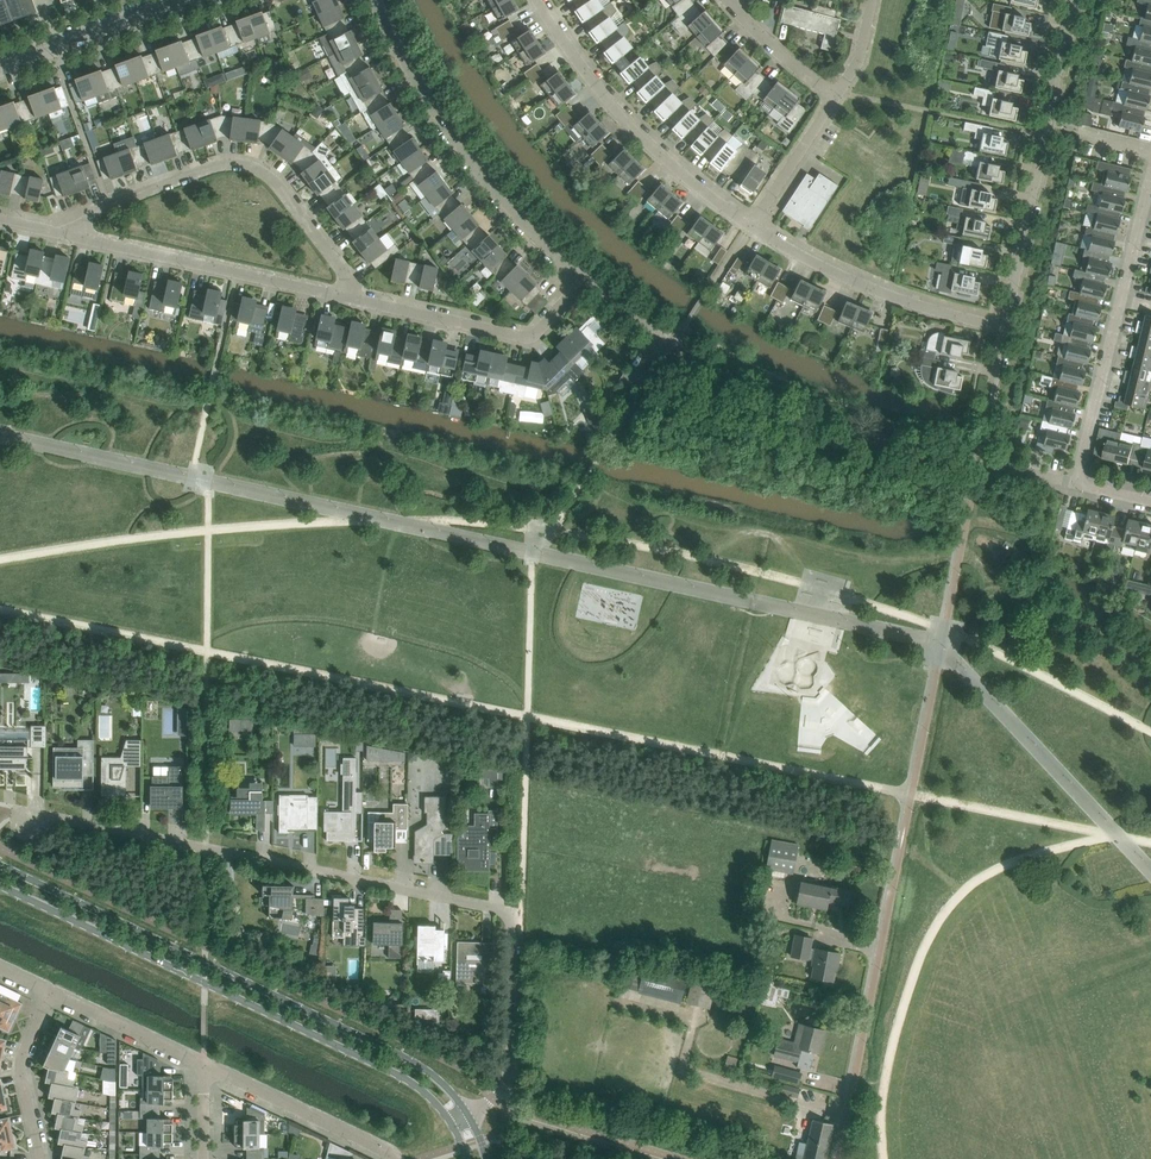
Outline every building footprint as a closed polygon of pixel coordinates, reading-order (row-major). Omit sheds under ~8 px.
[(0,25),(12,21),(5,0),(0,0),(0,24),(0,25)] [(12,21),(24,16),(19,0),(5,0),(12,21)] [(24,16),(37,12),(33,0),(19,0),(24,16)] [(340,5),(338,0),(312,0),(319,14),(340,5)] [(512,0),(505,0),(492,8),(499,21),(507,16),(518,10),(512,0)] [(585,20),(603,8),(597,0),(572,0),(578,9),(575,11),(582,22),(585,20)] [(693,5),(689,0),(667,0),(679,17),(693,5)] [(1010,3),(1036,9),(1038,0),(1011,0),(1010,3)] [(1136,2),(1147,5),(1144,18),(1141,17),(1140,17),(1150,20),(1150,0),(1137,0),(1136,2)] [(597,43),(600,41),(599,41),(617,28),(610,19),(617,11),(611,2),(603,8),(585,20),(592,30),(589,32),(597,43)] [(1031,23),(1025,22),(1025,17),(1022,17),(1010,14),(1012,7),(993,3),(992,11),(989,27),(1002,29),(1002,31),(1028,36),(1031,23)] [(834,18),(811,11),(785,4),(782,18),(793,21),(792,25),(824,34),(821,48),(831,51),(836,30),(837,30),(840,19),(834,18)] [(813,4),(811,11),(834,18),(836,10),(813,4)] [(340,5),(319,14),(327,33),(342,26),(340,20),(345,18),(340,5)] [(693,5),(679,17),(671,23),(681,35),(689,28),(697,36),(715,20),(706,9),(699,15),(697,12),(698,12),(693,5)] [(277,30),(271,14),(264,17),(262,11),(249,16),(257,37),(277,30)] [(951,23),(960,25),(961,16),(953,15),(951,23)] [(257,37),(249,16),(236,20),(238,26),(231,29),(237,45),(257,37)] [(1140,17),(1139,25),(1142,26),(1139,39),(1128,37),(1150,43),(1150,20),(1140,17)] [(499,35),(513,26),(509,20),(495,28),(499,35)] [(715,20),(697,36),(714,56),(727,44),(721,38),(720,39),(718,36),(725,31),(715,20)] [(599,41),(600,41),(607,50),(604,53),(612,63),(614,62),(618,67),(627,60),(623,55),(632,48),(625,39),(631,30),(625,22),(617,28),(599,41)] [(952,24),(951,31),(959,33),(961,26),(952,24)] [(237,45),(231,29),(224,31),(222,26),(209,30),(217,52),(237,45)] [(342,26),(327,33),(337,52),(357,42),(351,30),(345,32),(342,26)] [(517,32),(513,26),(499,35),(503,41),(517,32)] [(530,29),(519,36),(511,41),(519,53),(537,41),(530,29)] [(217,52),(209,30),(196,35),(198,41),(191,43),(196,59),(217,52)] [(1022,46),(1018,45),(1007,43),(1008,36),(989,31),(985,46),(991,47),(989,55),(999,57),(998,59),(1024,64),(1027,51),(1021,50),(1022,46)] [(491,39),(493,43),(495,46),(503,41),(499,35),(491,39)] [(1125,59),(1150,66),(1150,43),(1128,37),(1126,44),(1126,45),(1134,47),(1131,60),(1125,59)] [(486,48),(493,43),(491,39),(484,44),(486,48)] [(182,40),(168,45),(176,67),(179,74),(192,69),(192,71),(200,68),(196,59),(191,43),(184,46),(182,42),(182,40)] [(545,53),(537,41),(519,53),(527,65),(545,53)] [(328,57),(338,76),(340,75),(361,63),(358,57),(363,55),(357,42),(337,52),(328,57)] [(727,44),(714,56),(733,74),(750,56),(740,47),(734,53),(732,50),(733,50),(727,44)] [(176,67),(168,45),(155,50),(157,55),(150,58),(156,74),(176,67)] [(1103,55),(1096,53),(1094,61),(1101,63),(1103,55)] [(156,74),(150,58),(143,61),(141,55),(128,59),(136,81),(156,74)] [(750,56),(733,74),(742,82),(735,90),(746,100),(753,92),(764,79),(758,74),(757,74),(755,72),(761,66),(750,56)] [(632,81),(639,90),(640,90),(656,76),(663,69),(656,62),(647,66),(639,57),(630,65),(627,60),(618,67),(622,72),(620,73),(629,84),(632,81)] [(136,81),(128,59),(115,64),(117,70),(110,73),(116,88),(136,81)] [(1024,80),(1018,79),(1018,74),(1015,74),(1015,73),(1001,71),(1003,64),(981,59),(979,67),(994,70),(993,72),(994,74),(997,75),(995,87),(1021,93),(1024,80)] [(1125,59),(1123,67),(1132,69),(1129,82),(1122,81),(1150,88),(1150,66),(1125,59)] [(361,63),(340,75),(350,93),(377,79),(370,66),(364,69),(361,63)] [(528,79),(542,69),(537,63),(524,73),(528,79)] [(116,88),(110,73),(103,75),(101,69),(88,74),(96,96),(98,103),(119,96),(116,88)] [(309,77),(305,69),(297,73),(301,82),(309,77)] [(546,75),(542,69),(528,79),(532,85),(546,75)] [(558,71),(548,79),(541,85),(549,96),(566,82),(558,71)] [(96,96),(88,74),(75,79),(77,85),(70,87),(76,103),(96,96)] [(648,100),(657,108),(657,109),(672,94),(680,87),(672,79),(663,84),(656,76),(640,90),(639,90),(637,92),(646,103),(648,100)] [(290,79),(287,86),(297,89),(300,83),(290,79)] [(377,79),(350,93),(361,112),(362,112),(367,108),(381,100),(378,94),(382,92),(383,91),(377,79)] [(764,79),(753,92),(774,109),(789,89),(778,80),(773,87),(770,85),(771,84),(764,79)] [(944,92),(946,83),(940,81),(938,91),(944,92)] [(1150,88),(1122,81),(1120,89),(1119,89),(1115,102),(1123,104),(1145,110),(1147,110),(1150,96),(1149,95),(1150,88)] [(575,94),(566,82),(549,96),(558,107),(566,101),(575,94)] [(1097,84),(1089,82),(1086,95),(1094,97),(1097,84)] [(708,91),(702,85),(699,89),(705,95),(708,91)] [(69,105),(63,90),(56,92),(54,86),(41,91),(49,113),(69,105)] [(982,105),(991,106),(989,115),(1015,121),(1018,108),(1012,107),(1013,102),(1009,102),(1009,101),(993,98),(992,98),(988,97),(990,90),(975,87),(973,95),(984,97),(982,105)] [(789,89),(774,109),(783,116),(777,124),(789,133),(806,109),(805,110),(796,104),(800,98),(789,89)] [(49,113),(41,91),(28,96),(30,102),(23,104),(29,120),(49,113)] [(666,118),(674,126),(675,126),(690,111),(697,104),(689,97),(680,102),(672,94),(657,109),(657,108),(654,111),(663,121),(666,118)] [(1103,99),(1095,97),(1092,109),(1092,111),(1100,113),(1103,99)] [(1112,116),(1114,110),(1122,112),(1118,126),(1141,132),(1145,117),(1143,117),(1145,110),(1123,104),(1115,102),(1112,101),(1103,99),(1100,113),(1112,116)] [(378,126),(398,114),(390,102),(385,105),(381,100),(367,108),(362,112),(373,130),(378,126)] [(29,120),(23,104),(16,107),(14,101),(1,106),(9,127),(29,120)] [(312,114),(316,117),(319,116),(323,109),(318,105),(312,114)] [(555,115),(560,121),(573,110),(568,105),(555,115)] [(1,106),(0,106),(0,130),(9,127),(1,106)] [(124,110),(115,113),(116,118),(125,115),(124,110)] [(578,116),(573,110),(560,121),(565,127),(578,116)] [(589,111),(581,119),(573,126),(583,137),(599,122),(589,111)] [(684,136),(693,143),(693,144),(707,128),(708,128),(714,120),(707,113),(698,119),(690,111),(675,126),(674,126),(672,129),(682,138),(684,136)] [(398,114),(378,126),(389,144),(403,135),(400,129),(405,126),(398,114)] [(221,115),(197,124),(205,146),(218,141),(216,135),(223,132),(221,115)] [(247,119),(221,115),(223,132),(231,133),(230,140),(244,141),(247,119)] [(258,137),(266,138),(272,122),(247,119),(244,141),(257,143),(258,137)] [(293,137),(272,122),(266,138),(272,143),(268,148),(280,156),(293,137)] [(348,128),(345,122),(338,127),(342,132),(348,128)] [(608,133),(599,122),(583,137),(592,147),(599,141),(608,133)] [(1008,142),(1002,141),(1003,137),(999,136),(984,133),(985,126),(965,122),(964,130),(976,132),(974,139),(981,140),(979,150),(1006,156),(1008,142)] [(91,123),(84,125),(87,132),(93,130),(91,123)] [(564,127),(560,123),(556,127),(559,131),(564,127)] [(192,150),(205,146),(197,124),(177,131),(183,147),(190,145),(192,150)] [(703,152),(712,160),(726,143),(726,144),(733,136),(725,129),(716,135),(708,128),(707,128),(693,144),(693,143),(691,146),(701,155),(703,152)] [(177,131),(157,138),(165,160),(178,155),(176,150),(183,147),(177,131)] [(293,137),(280,156),(291,164),(293,162),(295,159),(301,163),(316,147),(295,133),(293,137)] [(403,135),(389,144),(395,153),(393,155),(398,162),(400,160),(401,162),(420,148),(412,137),(411,138),(407,141),(403,135)] [(152,165),(165,160),(157,138),(137,146),(142,162),(149,159),(152,165)] [(316,147),(301,163),(306,169),(301,173),(309,184),(333,166),(325,156),(330,150),(322,142),(316,147)] [(723,168),(732,176),(751,150),(743,144),(735,150),(726,144),(726,143),(712,160),(710,163),(720,171),(723,168)] [(595,161),(607,149),(602,144),(590,155),(595,161)] [(137,146),(117,153),(124,175),(138,170),(135,164),(142,162),(137,146)] [(420,148),(401,162),(414,179),(427,169),(423,163),(428,160),(420,148)] [(952,148),(950,161),(963,164),(963,163),(979,166),(978,167),(976,179),(1002,184),(1005,171),(999,170),(1000,166),(996,165),(991,164),(980,161),(979,161),(975,160),(975,161),(960,158),(962,150),(952,148)] [(612,155),(607,149),(595,161),(600,166),(612,155)] [(608,164),(618,174),(634,159),(624,149),(615,157),(608,164)] [(759,156),(751,150),(732,176),(742,183),(740,186),(751,194),(755,188),(758,191),(766,179),(763,177),(765,173),(756,166),(759,156)] [(962,150),(960,158),(975,161),(975,160),(977,154),(977,153),(962,150)] [(111,180),(124,175),(117,153),(97,160),(102,176),(109,174),(111,180)] [(629,184),(636,177),(644,169),(634,159),(618,174),(629,184)] [(1098,160),(1096,169),(1104,171),(1101,184),(1092,182),(1127,191),(1131,177),(1129,176),(1130,169),(1132,170),(1132,169),(1098,160)] [(70,170),(77,192),(91,187),(89,181),(96,179),(90,163),(70,170)] [(322,192),(327,197),(340,187),(336,181),(341,177),(333,166),(309,184),(317,195),(322,192)] [(427,169),(414,179),(426,196),(445,182),(436,171),(431,174),(427,169)] [(19,191),(23,175),(1,170),(0,177),(0,193),(10,196),(12,190),(19,191)] [(64,197),(77,192),(70,170),(50,177),(55,193),(62,191),(64,197)] [(810,229),(828,201),(838,185),(819,173),(815,179),(807,173),(782,211),(803,224),(804,225),(804,226),(808,229),(808,228),(810,229)] [(26,193),(25,199),(39,202),(40,199),(40,196),(40,195),(44,179),(23,175),(19,191),(26,193)] [(970,195),(969,199),(968,206),(994,211),(997,199),(997,198),(991,197),(992,193),(988,192),(967,188),(969,181),(949,177),(948,185),(963,188),(962,194),(970,195)] [(633,198),(644,185),(639,180),(627,192),(633,198)] [(439,213),(453,202),(450,199),(448,196),(453,193),(445,182),(426,196),(429,199),(439,213)] [(1087,204),(1122,212),(1125,199),(1125,198),(1123,197),(1125,191),(1127,191),(1092,182),(1090,190),(1102,193),(1100,199),(1099,206),(1087,204)] [(653,193),(648,199),(646,200),(657,210),(671,193),(661,184),(653,193)] [(633,198),(634,199),(638,203),(642,199),(650,190),(644,185),(633,198)] [(327,197),(328,199),(331,203),(326,207),(335,218),(353,204),(349,199),(340,187),(327,197)] [(399,193),(393,198),(398,203),(403,199),(399,193)] [(668,219),(674,211),(682,202),(678,199),(671,193),(657,210),(668,219)] [(457,207),(453,202),(439,213),(453,229),(471,214),(462,203),(457,207)] [(366,221),(353,204),(335,218),(343,229),(348,226),(353,232),(366,221)] [(1122,213),(1122,212),(1087,204),(1085,212),(1094,214),(1091,227),(1087,226),(1086,227),(1117,234),(1120,220),(1118,219),(1120,212),(1122,213)] [(948,206),(946,214),(961,217),(963,209),(948,206)] [(453,229),(467,245),(479,233),(475,228),(480,224),(471,214),(453,229)] [(667,227),(673,232),(683,219),(678,214),(667,227)] [(687,234),(699,242),(711,224),(700,216),(693,226),(687,234)] [(986,221),(982,220),(966,217),(962,234),(988,239),(991,226),(985,225),(986,221)] [(679,236),(689,223),(683,219),(673,232),(679,236)] [(352,241),(361,253),(379,239),(366,221),(353,232),(357,238),(352,241)] [(716,243),(716,242),(723,233),(711,224),(699,242),(709,250),(710,250),(716,243)] [(1084,248),(1084,249),(1111,255),(1115,241),(1113,241),(1115,234),(1116,234),(1117,234),(1086,227),(1084,235),(1091,236),(1088,249),(1084,248)] [(484,239),(479,233),(467,245),(481,260),(498,244),(489,234),(484,239)] [(943,242),(958,245),(960,237),(945,234),(943,242)] [(392,256),(379,239),(361,253),(369,264),(374,260),(378,266),(392,256)] [(1065,244),(1055,242),(1051,264),(1061,266),(1065,244)] [(719,245),(716,243),(710,250),(714,253),(718,248),(717,248),(719,245)] [(481,260),(496,276),(508,264),(503,259),(508,255),(498,244),(481,260)] [(962,245),(961,251),(954,249),(951,261),(959,263),(985,268),(988,255),(980,253),(981,249),(977,248),(962,245)] [(712,260),(718,264),(728,251),(721,246),(712,260)] [(37,283),(44,252),(34,250),(30,249),(30,253),(29,256),(17,253),(11,278),(37,283)] [(1111,256),(1111,255),(1084,249),(1082,257),(1088,258),(1085,271),(1074,269),(1108,277),(1112,263),(1108,262),(1109,255),(1111,256)] [(44,252),(37,283),(63,289),(70,258),(56,255),(55,258),(54,262),(43,259),(44,252)] [(757,281),(768,262),(756,254),(750,265),(745,273),(757,281)] [(443,256),(438,260),(443,266),(448,262),(443,256)] [(744,261),(738,257),(728,271),(735,275),(744,261)] [(406,278),(413,280),(417,263),(396,258),(392,274),(392,275),(391,281),(405,284),(406,278)] [(70,294),(69,298),(80,300),(81,296),(96,299),(104,265),(93,263),(90,262),(89,266),(88,269),(76,267),(70,294)] [(780,269),(768,262),(757,281),(769,288),(774,279),(780,269)] [(980,282),(974,281),(974,277),(971,276),(950,272),(952,265),(937,262),(935,269),(943,271),(939,291),(951,293),(951,290),(959,292),(959,294),(970,297),(971,294),(977,295),(980,282)] [(438,268),(417,263),(413,280),(421,281),(419,287),(433,291),(434,285),(435,284),(438,268)] [(513,269),(508,264),(496,276),(511,291),(527,274),(517,264),(513,269)] [(1069,290),(1069,291),(1103,299),(1107,285),(1102,284),(1104,277),(1108,278),(1108,277),(1074,269),(1072,277),(1083,280),(1080,293),(1069,290)] [(115,276),(110,300),(134,305),(142,307),(146,292),(140,290),(143,274),(132,272),(129,271),(128,275),(128,278),(115,276)] [(705,274),(700,271),(696,276),(702,279),(705,274)] [(537,284),(527,274),(511,291),(526,305),(538,293),(533,288),(537,284)] [(803,305),(813,286),(800,279),(795,290),(790,299),(803,305)] [(169,280),(168,283),(167,287),(155,284),(149,309),(175,315),(182,283),(172,281),(169,280)] [(770,296),(777,300),(784,285),(778,281),(770,296)] [(13,284),(6,282),(4,290),(12,292),(13,284)] [(476,282),(468,289),(473,295),(481,288),(476,282)] [(783,303),(791,288),(784,285),(777,300),(783,303)] [(826,292),(813,286),(803,305),(816,312),(820,303),(826,292)] [(194,294),(188,317),(215,323),(215,321),(222,322),(221,325),(222,325),(227,301),(220,299),(222,292),(212,290),(208,289),(207,292),(206,296),(194,293),(194,294)] [(1103,299),(1069,291),(1067,299),(1075,301),(1072,314),(1068,313),(1098,320),(1101,306),(1097,305),(1099,298),(1103,299)] [(255,307),(256,303),(257,300),(253,299),(243,297),(241,304),(234,302),(230,318),(237,320),(235,328),(262,334),(267,310),(255,307)] [(851,327),(859,307),(846,301),(841,312),(838,322),(851,327)] [(101,305),(93,303),(91,311),(99,313),(101,305)] [(817,320),(824,323),(831,308),(824,305),(817,320)] [(296,309),(293,308),(282,306),(275,337),(302,343),(307,318),(295,316),(296,312),(296,309)] [(872,312),(859,307),(851,327),(864,332),(868,323),(872,312)] [(838,311),(831,308),(824,323),(831,326),(838,311)] [(1066,321),(1063,335),(1088,341),(1092,342),(1096,328),(1092,327),(1094,320),(1098,321),(1098,320),(1068,313),(1066,321)] [(335,317),(332,317),(322,314),(315,346),(335,350),(333,361),(338,362),(346,327),(334,324),(335,317)] [(1137,326),(1150,330),(1150,316),(1146,314),(1144,322),(1139,320),(1137,326)] [(366,324),(362,323),(352,321),(345,352),(371,358),(376,334),(364,331),(365,328),(366,324)] [(576,327),(566,337),(590,362),(598,354),(596,352),(605,343),(596,334),(588,325),(584,329),(581,332),(576,327)] [(1139,340),(1150,343),(1150,330),(1137,326),(1136,332),(1141,333),(1139,340)] [(375,359),(401,365),(408,334),(406,341),(395,338),(395,335),(396,331),(382,328),(377,351),(375,359)] [(888,329),(880,328),(877,344),(885,346),(888,329)] [(921,348),(920,356),(935,359),(936,352),(957,356),(960,357),(961,353),(967,354),(970,341),(963,340),(964,337),(953,335),(952,337),(944,336),(945,334),(946,333),(940,332),(938,332),(937,332),(936,333),(935,333),(934,333),(933,334),(932,334),(932,335),(931,335),(930,336),(930,337),(929,338),(928,339),(928,340),(928,341),(928,342),(926,349),(921,348)] [(1056,333),(1054,341),(1061,343),(1059,344),(1057,354),(1058,356),(1083,362),(1083,363),(1087,364),(1087,363),(1091,349),(1087,348),(1088,341),(1063,335),(1056,333)] [(422,337),(408,334),(401,365),(427,371),(434,339),(433,339),(432,346),(420,344),(421,340),(422,337)] [(561,351),(558,354),(580,376),(585,371),(583,369),(590,362),(566,337),(556,346),(559,349),(561,351)] [(444,342),(434,339),(427,371),(452,377),(458,352),(446,349),(446,346),(447,343),(444,342)] [(1139,340),(1138,347),(1133,345),(1131,351),(1150,356),(1150,343),(1139,340)] [(461,379),(487,384),(494,353),(480,350),(480,353),(479,357),(467,354),(461,379)] [(1133,365),(1150,369),(1150,356),(1131,351),(1130,357),(1135,358),(1133,365)] [(508,356),(494,353),(487,384),(500,387),(499,391),(512,394),(518,366),(506,363),(508,356)] [(544,358),(539,363),(548,395),(557,393),(557,391),(570,377),(574,382),(580,376),(558,354),(549,363),(544,358)] [(920,356),(918,364),(922,364),(921,367),(921,371),(922,375),(923,379),(924,381),(925,383),(927,384),(929,385),(931,386),(933,387),(934,388),(937,389),(952,394),(953,388),(960,390),(963,377),(957,375),(957,371),(954,370),(933,366),(935,359),(920,356)] [(1062,366),(1059,379),(1082,385),(1086,371),(1081,370),(1083,363),(1083,362),(1058,356),(1056,364),(1062,366)] [(530,368),(518,366),(512,394),(524,396),(527,385),(546,389),(548,396),(548,395),(539,363),(531,361),(531,365),(530,368)] [(1133,365),(1132,371),(1127,370),(1125,376),(1150,382),(1150,369),(1133,365)] [(618,381),(626,385),(635,371),(628,366),(618,381)] [(626,385),(633,390),(643,376),(635,371),(626,385)] [(1043,375),(1041,383),(1051,386),(1057,387),(1054,400),(1054,401),(1073,405),(1072,406),(1077,407),(1077,406),(1080,392),(1076,391),(1078,384),(1059,379),(1053,377),(1053,378),(1043,375)] [(1127,390),(1149,395),(1150,387),(1150,382),(1125,376),(1124,382),(1129,383),(1127,390)] [(446,390),(443,402),(451,404),(454,392),(446,390)] [(1149,395),(1127,390),(1125,397),(1120,395),(1119,402),(1146,408),(1149,395)] [(454,393),(452,405),(458,407),(459,405),(461,395),(454,393)] [(1047,407),(1044,421),(1067,427),(1071,428),(1075,414),(1071,412),(1072,406),(1073,405),(1054,401),(1054,400),(1047,399),(1045,407),(1047,407)] [(542,402),(545,415),(553,413),(550,400),(542,402)] [(517,405),(512,404),(509,416),(514,417),(517,405)] [(594,412),(586,415),(590,424),(598,421),(594,412)] [(1028,419),(1021,418),(1019,427),(1026,429),(1028,419)] [(1042,421),(1037,442),(1043,443),(1042,450),(1052,453),(1054,447),(1066,450),(1070,435),(1065,434),(1067,427),(1044,421),(1042,420),(1042,421)] [(1100,427),(1095,450),(1104,452),(1102,457),(1115,461),(1122,435),(1109,432),(1109,430),(1100,427)] [(1122,435),(1116,461),(1128,464),(1130,458),(1138,460),(1141,445),(1134,443),(1135,437),(1134,435),(1122,432),(1122,433),(1122,435)] [(1138,460),(1145,462),(1144,468),(1150,469),(1150,438),(1149,438),(1144,437),(1144,436),(1143,437),(1141,445),(1138,460)] [(1067,506),(1060,505),(1055,528),(1062,529),(1064,521),(1066,510),(1067,506)] [(1082,537),(1094,540),(1101,512),(1088,509),(1086,514),(1071,511),(1069,522),(1065,538),(1080,542),(1082,537)] [(1101,512),(1094,540),(1114,545),(1118,529),(1112,527),(1112,525),(1115,515),(1101,512)] [(1118,529),(1114,545),(1134,549),(1141,522),(1128,519),(1125,528),(1125,530),(1118,529)] [(1134,549),(1150,554),(1150,524),(1141,522),(1134,549)] [(187,718),(187,708),(179,708),(178,718),(187,718)] [(231,720),(230,728),(241,728),(241,720),(231,720)] [(31,725),(31,739),(0,739),(0,769),(5,769),(5,767),(16,767),(16,769),(27,769),(27,757),(32,757),(32,756),(28,756),(28,747),(46,747),(47,725),(31,725)] [(64,789),(75,789),(75,788),(75,789),(75,787),(83,787),(83,761),(94,761),(94,739),(78,739),(78,747),(53,747),(53,787),(64,787),(64,788),(64,789)] [(101,756),(101,795),(115,796),(115,797),(123,797),(123,796),(126,796),(127,766),(141,766),(142,739),(126,739),(121,757),(101,756)] [(342,812),(326,812),(326,809),(325,809),(325,830),(327,830),(327,840),(351,841),(351,837),(351,836),(355,836),(355,813),(362,813),(362,816),(363,816),(363,792),(356,791),(356,758),(343,757),(343,763),(341,763),(341,769),(341,774),(343,774),(342,812)] [(498,789),(498,769),(495,769),(478,765),(478,766),(480,766),(480,778),(488,778),(489,787),(497,787),(497,789),(498,789)] [(183,786),(182,786),(182,766),(169,766),(169,776),(152,776),(152,786),(151,785),(150,808),(183,808),(183,786)] [(231,796),(231,800),(230,813),(256,813),(256,829),(258,829),(258,828),(264,828),(264,831),(265,831),(265,800),(262,800),(262,791),(250,791),(250,787),(237,787),(237,796),(231,796)] [(289,830),(308,831),(308,816),(317,816),(317,796),(308,796),(308,794),(307,794),(307,799),(294,799),(290,795),(280,795),(280,794),(279,794),(279,804),(278,804),(278,814),(279,814),(279,832),(289,832),(289,830)] [(433,855),(453,855),(453,833),(443,833),(441,831),(446,828),(446,796),(425,796),(424,812),(432,812),(432,821),(415,831),(415,861),(428,862),(428,853),(433,853),(433,855)] [(370,821),(369,836),(374,836),(374,841),(374,851),(386,851),(386,847),(396,847),(396,842),(396,833),(394,833),(394,829),(396,829),(407,829),(407,830),(408,830),(408,803),(405,803),(393,803),(393,812),(380,812),(376,821),(370,821)] [(488,814),(476,814),(475,826),(467,826),(467,821),(459,821),(459,838),(458,870),(489,870),(489,828),(498,828),(498,808),(497,808),(497,810),(488,810),(488,814)] [(772,839),(766,868),(792,873),(798,844),(772,839)] [(800,880),(796,904),(827,910),(828,901),(849,906),(852,890),(831,886),(831,885),(800,880)] [(263,889),(262,894),(270,894),(269,917),(279,918),(279,919),(283,919),(283,918),(288,918),(293,918),(293,910),(293,909),(293,898),(293,895),(293,894),(294,885),(286,885),(281,885),(263,884),(263,889)] [(366,946),(366,936),(365,936),(363,936),(364,908),(355,908),(355,905),(349,905),(349,897),(342,897),(342,895),(331,895),(331,905),(333,905),(333,930),(332,936),(332,937),(343,937),(343,945),(366,946)] [(306,898),(305,912),(305,913),(324,916),(324,898),(306,898)] [(374,922),(374,943),(389,944),(388,957),(401,958),(402,938),(403,922),(402,922),(402,911),(402,912),(394,912),(394,915),(389,915),(389,922),(374,922)] [(417,948),(417,959),(418,960),(424,960),(424,961),(427,961),(427,960),(439,960),(444,960),(444,957),(444,948),(447,949),(448,933),(445,933),(445,929),(436,929),(428,929),(428,926),(429,926),(429,925),(418,925),(418,936),(414,936),(414,948),(417,948)] [(815,948),(810,947),(812,938),(795,935),(791,956),(813,960),(812,965),(814,965),(812,977),(832,981),(835,966),(837,967),(840,953),(815,948)] [(477,980),(481,980),(492,980),(493,980),(494,955),(482,955),(482,945),(481,945),(467,944),(467,942),(468,942),(468,941),(457,941),(456,982),(457,982),(457,985),(466,985),(466,980),(474,980),(474,982),(477,982),(477,980)] [(635,966),(629,988),(639,990),(641,982),(650,984),(653,969),(645,967),(645,969),(635,966)] [(444,972),(439,972),(438,981),(441,984),(450,984),(451,970),(444,970),(444,972)] [(693,980),(687,1003),(711,1009),(719,979),(695,973),(693,980)] [(17,1000),(20,995),(21,994),(0,984),(0,1028),(9,1032),(23,1003),(17,1000)] [(787,1003),(788,990),(774,988),(772,1001),(787,1003)] [(406,1015),(406,1004),(392,1004),(392,1008),(392,1009),(406,1015)] [(440,1009),(418,1008),(417,1013),(430,1014),(430,1019),(440,1019),(440,1009)] [(75,1047),(85,1025),(73,1019),(73,1020),(68,1030),(62,1027),(62,1026),(61,1026),(56,1038),(75,1047)] [(778,1039),(774,1055),(798,1061),(797,1067),(810,1070),(815,1051),(821,1046),(825,1031),(805,1026),(801,1045),(778,1039)] [(116,1039),(108,1035),(107,1052),(107,1064),(116,1064),(116,1039)] [(52,1038),(49,1043),(52,1047),(51,1049),(50,1050),(69,1059),(70,1056),(75,1047),(56,1038),(55,1039),(52,1038)] [(64,1070),(69,1059),(50,1050),(43,1065),(44,1066),(44,1065),(49,1067),(69,1071),(64,1070)] [(137,1058),(137,1075),(143,1075),(143,1089),(148,1089),(173,1089),(173,1080),(171,1080),(171,1075),(158,1075),(158,1059),(143,1052),(143,1058),(137,1058)] [(726,1057),(724,1065),(735,1068),(737,1060),(726,1057)] [(120,1064),(120,1073),(128,1073),(128,1064),(120,1064)] [(774,1080),(800,1084),(802,1069),(775,1066),(774,1080)] [(46,1081),(52,1083),(52,1082),(78,1088),(72,1086),(74,1079),(68,1078),(69,1071),(49,1067),(45,1082),(46,1082),(46,1081)] [(110,1068),(107,1080),(110,1081),(116,1081),(116,1068),(110,1068)] [(75,1102),(78,1088),(52,1082),(52,1083),(48,1097),(49,1097),(55,1098),(75,1102)] [(173,1099),(173,1089),(148,1089),(148,1103),(140,1103),(140,1110),(158,1111),(158,1103),(170,1103),(170,1099),(173,1099)] [(55,1098),(52,1112),(53,1112),(58,1113),(78,1118),(80,1110),(74,1109),(75,1102),(55,1098)] [(234,1124),(234,1133),(259,1134),(259,1120),(265,1120),(265,1115),(250,1108),(249,1119),(237,1119),(237,1124),(234,1124)] [(148,1132),(172,1132),(173,1122),(170,1122),(170,1118),(158,1118),(158,1111),(140,1110),(140,1118),(148,1118),(148,1132)] [(77,1124),(78,1118),(58,1113),(55,1128),(56,1128),(56,1127),(61,1129),(81,1133),(83,1125),(77,1124)] [(1,1152),(16,1148),(9,1117),(0,1119),(0,1147),(1,1152)] [(807,1143),(800,1142),(796,1158),(825,1158),(833,1124),(813,1119),(807,1143)] [(290,1124),(289,1132),(298,1135),(301,1128),(290,1124)] [(59,1143),(64,1144),(85,1148),(86,1141),(80,1139),(81,1133),(61,1129),(58,1143),(59,1143)] [(172,1142),(172,1132),(148,1132),(148,1146),(140,1146),(140,1153),(157,1153),(157,1146),(170,1146),(170,1142),(172,1142)] [(234,1133),(234,1143),(237,1143),(237,1147),(249,1147),(249,1157),(264,1157),(264,1147),(259,1147),(259,1134),(234,1133)] [(326,1158),(349,1158),(351,1151),(330,1142),(326,1158)] [(85,1148),(64,1144),(61,1158),(62,1158),(66,1158),(67,1158),(68,1158),(89,1158),(90,1156),(83,1155),(85,1148)]
